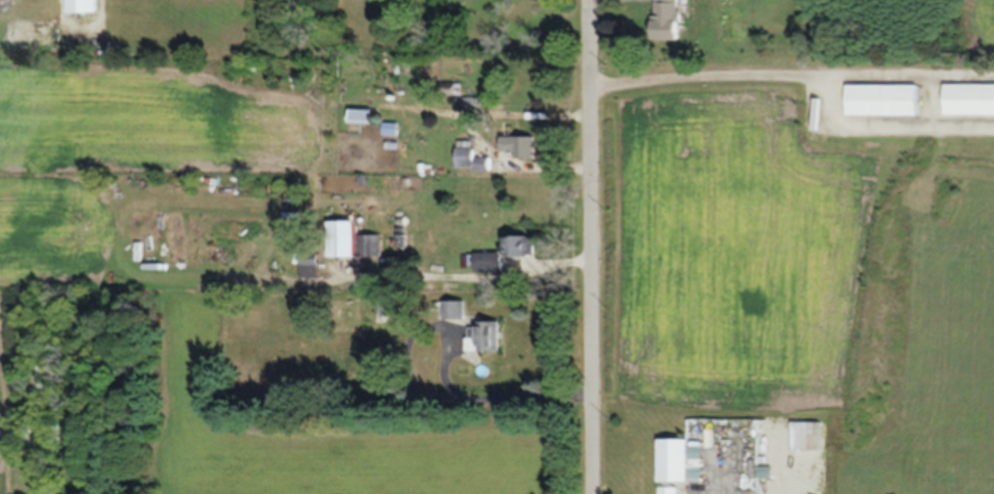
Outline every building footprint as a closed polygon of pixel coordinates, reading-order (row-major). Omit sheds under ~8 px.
[(67,10),(97,10),(97,0),(67,0),(67,10)] [(681,40),(681,0),(655,0),(655,40),(681,40)] [(946,115),(993,115),(993,84),(946,84),(946,115)] [(919,85),(848,85),(848,115),(919,115),(919,85)] [(374,109),(352,109),(352,123),(374,123),(374,109)] [(384,133),(396,134),(397,125),(385,124),(384,133)] [(536,159),(536,137),(501,137),(501,151),(514,151),(514,159),(536,159)] [(457,143),(457,170),(490,170),(490,157),(474,157),(474,143),(457,143)] [(355,221),(329,221),(329,257),(355,257),(355,221)] [(380,235),(358,235),(358,256),(380,256),(380,235)] [(504,252),(475,251),(475,271),(504,272),(504,256),(535,256),(535,236),(504,235),(504,252)] [(318,278),(318,247),(293,247),(293,262),(302,262),(302,278),(318,278)] [(465,319),(465,301),(443,301),(443,319),(465,319)] [(501,321),(468,321),(468,350),(501,350),(501,321)] [(56,360),(32,360),(32,394),(56,394),(56,360)] [(660,482),(703,482),(703,465),(692,465),(692,459),(703,458),(703,447),(690,447),(690,438),(660,439),(660,482)]
